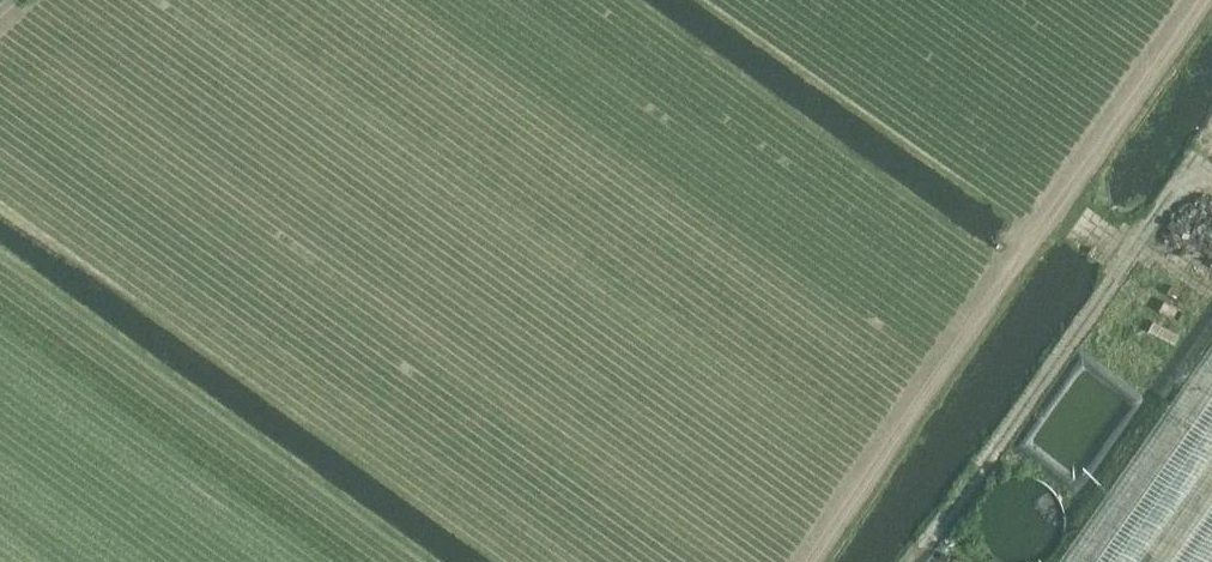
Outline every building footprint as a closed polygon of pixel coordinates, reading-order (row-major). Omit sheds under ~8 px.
[(1060,561),(1211,561),(1211,346),(1060,561)]
